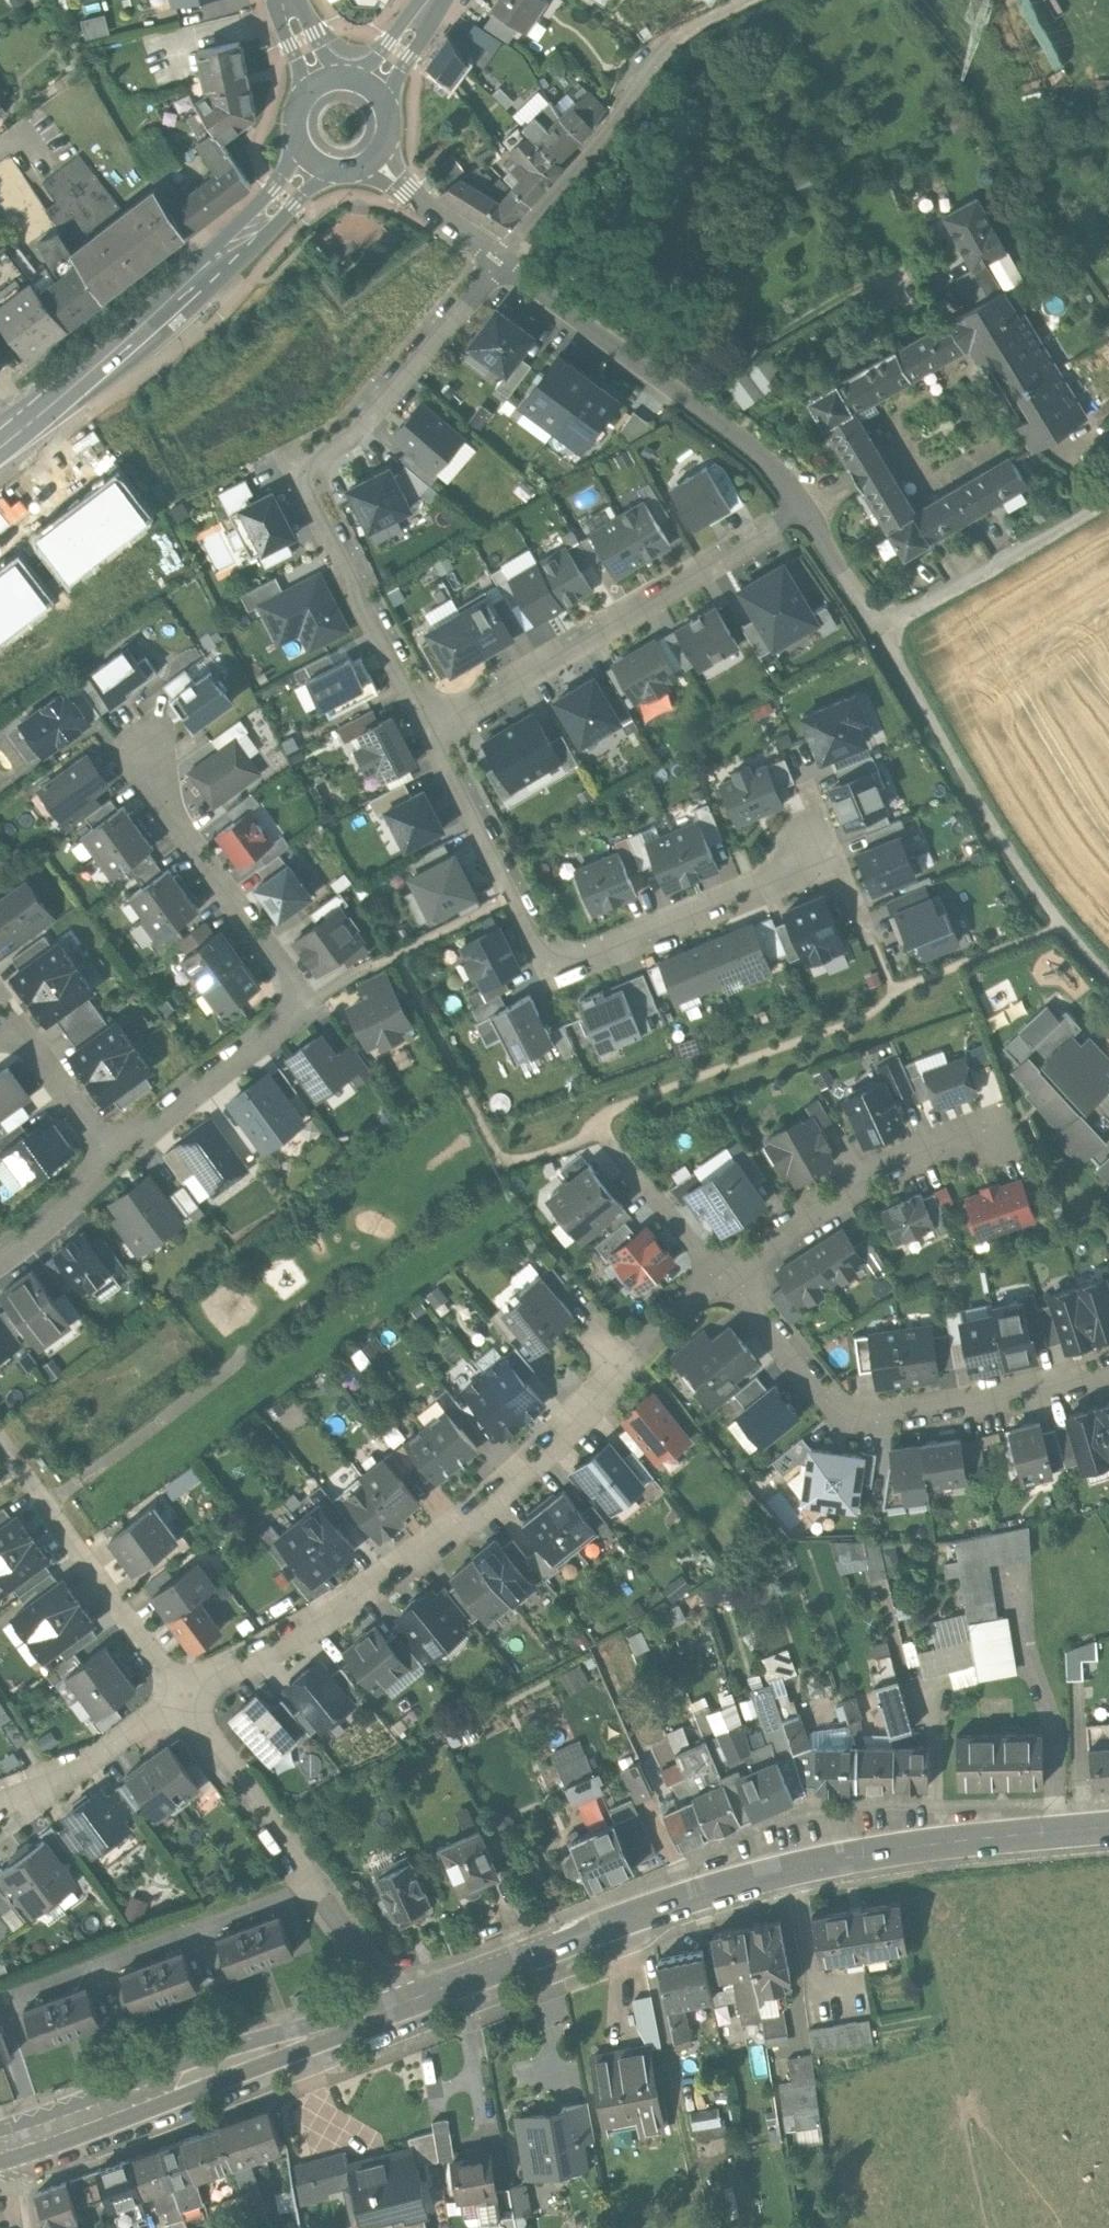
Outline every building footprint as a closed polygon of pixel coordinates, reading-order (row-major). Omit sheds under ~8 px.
[(494,9),(497,11),(519,27),(524,30),(545,0),(501,0),(494,9)] [(519,27),(497,11),(485,27),(508,43),(519,27)] [(106,13),(82,19),(86,40),(111,35),(106,13)] [(442,79),(434,88),(442,95),(450,85),(451,87),(466,62),(451,39),(448,36),(427,66),(442,79)] [(198,52),(208,95),(195,104),(214,133),(222,144),(256,118),(240,43),(198,52)] [(594,127),(605,111),(585,91),(578,98),(581,100),(574,107),(594,127)] [(561,119),(581,139),(594,127),(574,107),(561,119)] [(198,141),(211,134),(200,113),(187,120),(198,141)] [(536,144),(556,164),(581,139),(561,119),(536,144)] [(529,125),(524,130),(531,138),(536,133),(529,125)] [(159,130),(130,149),(153,183),(181,164),(159,130)] [(546,190),(563,171),(556,164),(536,144),(531,138),(524,130),(508,146),(530,172),(546,190)] [(222,144),(214,133),(198,144),(221,176),(171,211),(187,235),(252,186),(222,144)] [(491,145),(499,156),(506,152),(497,141),(491,145)] [(95,236),(124,214),(79,155),(42,183),(55,203),(45,210),(59,234),(76,259),(99,241),(95,236)] [(489,165),(463,182),(480,191),(495,176),(491,171),(493,169),(489,165)] [(513,189),(531,205),(546,190),(530,172),(513,189)] [(463,182),(443,196),(485,222),(499,203),(480,191),(463,182)] [(505,235),(531,205),(513,189),(500,204),(499,203),(485,222),(505,235)] [(101,301),(187,235),(171,211),(160,195),(135,214),(131,209),(124,214),(95,236),(99,241),(76,259),(83,272),(101,301)] [(944,216),(973,270),(1006,252),(977,198),(944,216)] [(76,259),(59,234),(37,243),(65,286),(83,272),(76,259)] [(33,280),(32,279),(7,245),(0,250),(0,305),(33,280)] [(83,272),(65,286),(60,289),(46,268),(32,279),(33,280),(68,327),(101,301),(83,272)] [(811,401),(853,473),(881,458),(859,421),(877,411),(872,403),(974,344),(985,338),(1018,319),(1002,292),(990,299),(973,270),(956,280),(972,308),(811,401)] [(33,280),(0,305),(0,318),(28,356),(68,327),(33,280)] [(497,311),(469,348),(506,376),(533,339),(497,311)] [(985,338),(1000,362),(1015,387),(1018,386),(1022,386),(1025,390),(1056,371),(1023,316),(1018,319),(985,338)] [(985,338),(974,344),(988,369),(1000,362),(985,338)] [(773,352),(730,382),(748,407),(791,377),(773,352)] [(555,431),(591,382),(558,357),(550,368),(522,406),(555,431)] [(1056,371),(1025,390),(1026,393),(1025,398),(1022,400),(1033,418),(1048,441),(1085,418),(1056,371)] [(620,403),(591,382),(555,431),(583,453),(620,403)] [(463,439),(422,403),(405,423),(409,427),(404,432),(400,429),(393,437),(434,472),(463,439)] [(1048,441),(1033,418),(1022,425),(1037,448),(1048,441)] [(861,486),(888,470),(881,458),(853,473),(861,486)] [(915,517),(888,470),(861,486),(905,559),(1027,487),(1011,460),(915,517)] [(429,485),(406,465),(398,475),(393,477),(406,502),(420,495),(429,485)] [(707,468),(685,481),(689,488),(677,495),(674,497),(681,509),(694,531),(731,509),(707,468)] [(376,479),(368,483),(367,481),(349,490),(370,530),(410,510),(406,502),(393,477),(389,469),(375,477),(376,479)] [(35,536),(68,579),(151,516),(119,473),(35,536)] [(669,518),(649,483),(638,490),(645,502),(658,524),(669,518)] [(294,537),(272,494),(251,504),(241,510),(263,552),(286,541),(294,537)] [(263,552),(241,510),(251,504),(248,497),(226,509),(236,530),(227,534),(235,550),(245,546),(251,559),(258,555),(265,569),(293,555),(286,541),(263,552)] [(658,524),(645,502),(618,518),(643,561),(670,545),(658,524)] [(643,561),(618,518),(590,535),(604,558),(615,577),(641,562),(643,561)] [(579,542),(572,531),(561,537),(581,571),(592,565),(579,542)] [(604,558),(590,535),(579,542),(592,565),(593,565),(604,558)] [(539,564),(564,607),(590,592),(565,548),(539,564)] [(52,599),(19,556),(0,571),(0,638),(52,599)] [(564,607),(539,564),(510,580),(522,601),(536,624),(564,607)] [(502,567),(491,574),(504,596),(511,608),(522,601),(510,580),(502,567)] [(783,568),(741,592),(756,619),(774,649),(816,624),(812,617),(783,568)] [(347,630),(319,576),(284,594),(260,606),(279,643),(304,631),(312,633),(318,645),(347,630)] [(276,578),(241,596),(249,612),(260,606),(284,594),(276,578)] [(493,603),(489,596),(461,613),(485,654),(513,637),(493,603)] [(511,608),(504,596),(493,603),(513,637),(525,631),(511,608)] [(715,608),(701,617),(700,615),(691,621),(692,622),(677,631),(700,669),(714,660),(715,661),(724,656),(723,655),(738,646),(715,608)] [(831,620),(825,609),(812,617),(816,624),(818,628),(831,620)] [(485,654),(461,613),(428,632),(432,640),(452,673),(453,673),(485,654)] [(774,649),(756,619),(742,627),(759,658),(774,649)] [(452,673),(432,640),(421,646),(441,680),(453,673),(452,673)] [(674,677),(654,643),(616,664),(636,699),(674,677)] [(128,646),(104,663),(106,666),(126,651),(135,664),(139,662),(128,646)] [(106,666),(104,663),(90,674),(111,703),(124,694),(126,696),(158,673),(146,657),(139,662),(135,664),(126,651),(106,666)] [(329,654),(294,672),(300,684),(309,679),(335,666),(329,654)] [(335,666),(309,679),(306,681),(321,709),(325,708),(365,687),(361,678),(351,658),(335,666)] [(172,697),(195,681),(186,668),(163,685),(172,697)] [(187,711),(184,713),(186,715),(194,727),(205,720),(207,722),(217,714),(216,712),(232,700),(225,690),(226,689),(220,679),(218,680),(210,670),(195,681),(172,697),(175,700),(176,699),(179,704),(181,702),(187,711)] [(111,703),(90,674),(78,682),(101,714),(112,706),(111,703)] [(379,693),(369,674),(361,678),(365,687),(325,708),(330,718),(379,693)] [(594,679),(581,686),(580,684),(579,685),(580,687),(570,692),(569,691),(568,692),(569,693),(556,701),(582,744),(593,737),(595,739),(609,731),(608,729),(619,722),(608,703),(594,679)] [(90,722),(101,714),(78,682),(67,690),(90,722)] [(90,722),(67,690),(21,723),(44,755),(90,722)] [(111,703),(112,706),(126,696),(124,694),(111,703)] [(866,743),(857,723),(866,719),(856,695),(803,717),(821,761),(866,743)] [(638,729),(620,696),(608,703),(619,722),(627,735),(638,729)] [(170,699),(182,715),(184,713),(187,711),(181,702),(179,704),(176,699),(175,700),(172,697),(170,699)] [(373,711),(338,729),(345,743),(361,735),(361,734),(380,724),(373,711)] [(550,742),(533,714),(484,743),(494,759),(494,760),(498,766),(512,789),(513,789),(560,761),(561,760),(550,742)] [(194,727),(186,715),(184,717),(194,731),(207,722),(205,720),(194,727)] [(380,724),(361,734),(361,735),(367,745),(357,750),(368,773),(378,768),(384,779),(414,763),(391,718),(380,724)] [(578,764),(561,736),(550,742),(561,760),(560,761),(565,771),(578,764)] [(234,741),(192,772),(215,804),(257,773),(234,741)] [(41,790),(60,816),(61,815),(90,794),(107,782),(88,756),(41,790)] [(872,756),(836,771),(841,785),(869,773),(878,770),(872,756)] [(794,783),(784,759),(766,766),(776,790),(794,783)] [(748,765),(734,771),(737,778),(722,784),(737,823),(782,804),(776,790),(766,766),(751,772),(748,765)] [(512,789),(498,766),(486,772),(503,801),(516,793),(513,789),(512,789)] [(841,785),(833,788),(848,825),(860,820),(885,810),(869,773),(841,785)] [(405,783),(372,800),(369,801),(377,815),(387,810),(386,810),(412,797),(405,783)] [(412,797),(386,810),(387,810),(406,848),(443,829),(424,791),(412,797)] [(235,822),(249,811),(260,804),(252,793),(227,811),(235,822)] [(90,794),(61,815),(70,828),(86,817),(99,807),(90,794)] [(99,807),(86,817),(94,827),(118,809),(110,799),(99,807)] [(723,840),(708,804),(694,809),(699,822),(709,846),(723,840)] [(124,805),(118,809),(94,827),(81,837),(95,857),(142,824),(133,811),(129,813),(124,805)] [(885,810),(860,820),(866,834),(890,824),(885,810)] [(258,854),(272,843),(249,811),(235,822),(217,834),(241,866),(258,854)] [(866,834),(865,834),(871,848),(899,837),(900,838),(907,835),(901,820),(890,824),(866,834)] [(699,822),(673,833),(692,881),(705,876),(705,875),(718,870),(709,846),(699,822)] [(151,836),(142,824),(95,857),(110,878),(123,869),(148,850),(154,847),(148,839),(151,836)] [(641,831),(627,837),(640,869),(655,864),(646,843),(641,831)] [(673,833),(646,843),(655,864),(666,891),(680,886),(692,881),(673,833)] [(258,854),(266,864),(279,854),(290,846),(283,836),(272,843),(258,854)] [(871,848),(859,854),(874,892),(915,875),(914,873),(920,870),(915,856),(908,859),(900,838),(899,837),(871,848)] [(627,838),(615,842),(619,852),(622,859),(634,854),(627,838)] [(156,861),(148,850),(123,869),(131,879),(135,876),(156,861)] [(432,851),(412,860),(416,869),(436,859),(432,851)] [(613,855),(575,870),(592,912),(636,894),(622,859),(619,852),(613,855)] [(258,870),(266,881),(287,865),(279,854),(266,864),(258,870)] [(454,856),(412,877),(432,918),(435,917),(475,896),(454,856)] [(156,861),(135,876),(143,887),(164,872),(156,861)] [(287,865),(266,881),(256,887),(279,919),(312,896),(289,864),(287,865)] [(169,868),(164,872),(143,887),(130,896),(145,917),(188,886),(178,873),(174,876),(169,868)] [(13,932),(15,933),(23,944),(54,921),(47,910),(48,909),(27,881),(0,901),(0,941),(13,932)] [(197,899),(188,886),(145,917),(141,920),(156,941),(176,926),(199,909),(193,901),(197,899)] [(924,886),(888,901),(894,915),(897,914),(897,913),(930,899),(924,886)] [(339,909),(340,910),(349,903),(340,892),(310,913),(318,924),(339,909)] [(930,899),(897,913),(897,914),(916,959),(958,941),(939,895),(930,899)] [(786,912),(789,920),(804,956),(807,963),(844,948),(823,897),(786,912)] [(318,972),(341,956),(362,940),(340,910),(339,909),(318,924),(295,941),(318,972)] [(751,926),(766,962),(786,954),(775,926),(771,917),(751,926)] [(790,962),(804,956),(789,920),(775,926),(786,954),(790,962)] [(204,923),(184,937),(180,940),(190,953),(214,936),(204,923)] [(176,926),(156,941),(151,944),(159,955),(180,940),(184,937),(176,926)] [(766,962),(751,926),(707,944),(722,980),(726,990),(770,972),(766,962)] [(498,928),(463,946),(470,959),(466,961),(474,976),(478,974),(485,988),(504,978),(519,970),(498,928)] [(214,936),(190,953),(183,959),(204,988),(242,961),(220,931),(214,936)] [(0,941),(0,944),(15,933),(13,932),(0,941)] [(45,934),(12,958),(21,970),(53,947),(45,934)] [(362,940),(341,956),(348,966),(370,951),(362,940)] [(53,947),(21,970),(14,975),(31,998),(76,965),(60,942),(53,947)] [(707,944),(662,962),(673,988),(682,1011),(703,1002),(698,990),(722,980),(707,944)] [(242,961),(204,988),(222,1013),(238,1002),(260,985),(242,961)] [(673,988),(662,962),(648,968),(658,994),(673,988)] [(76,965),(31,998),(48,1021),(55,1016),(86,993),(93,988),(76,965)] [(361,987),(367,999),(390,987),(385,976),(361,987)] [(485,988),(480,990),(486,1001),(497,996),(501,995),(510,989),(504,978),(485,988)] [(645,978),(623,988),(635,1019),(646,1015),(658,1010),(645,978)] [(367,999),(351,1007),(370,1043),(382,1037),(385,1043),(401,1035),(398,1029),(409,1023),(390,987),(367,999)] [(635,1019),(623,988),(605,995),(603,991),(579,1001),(599,1051),(642,1034),(652,1030),(646,1015),(635,1019)] [(86,993),(55,1016),(67,1033),(99,1010),(86,993)] [(486,1001),(472,1009),(478,1022),(490,1015),(507,1007),(501,995),(486,1001)] [(516,1064),(555,1044),(529,995),(507,1007),(490,1015),(502,1038),(516,1064)] [(238,1002),(222,1013),(217,1017),(224,1028),(246,1013),(238,1002)] [(1012,1070),(1030,1090),(1027,1093),(1061,1130),(1055,1135),(1081,1163),(1090,1155),(1098,1164),(1096,1166),(1108,1179),(1108,1075),(1106,1072),(1108,1069),(1108,1059),(1089,1037),(1080,1044),(1072,1036),(1082,1027),(1066,1010),(1058,1017),(1047,1006),(1003,1047),(1019,1064),(1012,1070)] [(99,1010),(67,1033),(78,1049),(111,1026),(99,1010)] [(478,1022),(475,1023),(487,1046),(502,1038),(490,1015),(478,1022)] [(111,1026),(78,1049),(72,1054),(88,1077),(134,1045),(117,1021),(111,1026)] [(321,1035),(289,1059),(318,1098),(349,1076),(350,1075),(336,1056),(321,1035)] [(350,1075),(349,1076),(357,1087),(374,1074),(352,1044),(336,1056),(350,1075)] [(134,1045),(88,1077),(105,1100),(112,1095),(144,1072),(150,1068),(134,1045)] [(892,1099),(893,1098),(914,1089),(899,1056),(876,1066),(883,1082),(884,1081),(892,1099)] [(925,1072),(936,1105),(977,1091),(966,1058),(925,1072)] [(20,1101),(28,1095),(8,1067),(0,1072),(0,1116),(20,1101)] [(279,1068),(268,1076),(287,1100),(297,1092),(279,1068)] [(144,1072),(112,1095),(121,1108),(153,1085),(144,1072)] [(267,1074),(231,1100),(265,1147),(275,1139),(279,1145),(295,1133),(291,1128),(301,1121),(287,1100),(268,1076),(267,1074)] [(883,1082),(845,1099),(865,1144),(904,1126),(898,1113),(900,1113),(893,1098),(892,1099),(884,1081),(883,1082)] [(806,1105),(813,1118),(819,1129),(831,1122),(818,1099),(806,1105)] [(9,1131),(21,1122),(30,1115),(20,1101),(0,1116),(0,1119),(9,1131)] [(49,1117),(28,1133),(31,1136),(52,1121),(49,1117)] [(786,1128),(767,1139),(784,1169),(788,1167),(797,1182),(833,1162),(825,1149),(829,1146),(819,1129),(813,1118),(788,1132),(786,1128)] [(176,1143),(177,1145),(196,1171),(213,1194),(247,1169),(210,1119),(176,1143)] [(3,1151),(7,1156),(27,1183),(73,1149),(52,1121),(31,1136),(28,1133),(3,1151)] [(7,1156),(3,1151),(28,1133),(21,1122),(9,1131),(0,1137),(0,1161),(7,1156)] [(763,1173),(742,1140),(728,1149),(735,1160),(736,1159),(751,1181),(763,1173)] [(163,1155),(182,1181),(196,1171),(177,1145),(163,1155)] [(569,1181),(590,1164),(581,1154),(561,1170),(569,1181)] [(701,1215),(708,1211),(722,1232),(765,1203),(751,1181),(736,1159),(735,1160),(705,1180),(686,1193),(691,1200),(701,1215)] [(548,1198),(564,1219),(612,1181),(605,1172),(596,1172),(590,1164),(569,1181),(568,1181),(562,1180),(562,1186),(548,1198)] [(683,1205),(691,1200),(686,1193),(705,1180),(698,1169),(671,1187),(683,1205)] [(1022,1179),(966,1199),(973,1219),(970,1223),(973,1231),(978,1234),(979,1238),(1035,1218),(1027,1194),(1022,1179)] [(134,1229),(146,1245),(179,1221),(163,1200),(149,1180),(116,1204),(125,1216),(116,1222),(125,1235),(134,1229)] [(623,1206),(617,1198),(618,1189),(612,1181),(564,1219),(581,1240),(595,1228),(602,1228),(602,1223),(603,1222),(623,1206)] [(184,1184),(173,1192),(189,1214),(200,1206),(184,1184)] [(1039,1189),(1027,1194),(1035,1218),(1048,1214),(1039,1189)] [(173,1192),(163,1200),(179,1221),(189,1214),(173,1192)] [(935,1226),(923,1199),(920,1193),(881,1211),(896,1244),(935,1226)] [(935,1194),(923,1199),(935,1226),(939,1235),(951,1230),(935,1194)] [(603,1222),(611,1232),(626,1221),(631,1216),(623,1206),(603,1222)] [(607,1259),(612,1255),(612,1254),(636,1234),(626,1221),(611,1232),(595,1245),(607,1259)] [(612,1254),(612,1255),(639,1289),(674,1261),(646,1227),(636,1234),(612,1254)] [(134,1229),(125,1235),(137,1251),(146,1245),(134,1229)] [(854,1268),(864,1262),(854,1246),(843,1230),(809,1251),(830,1283),(841,1277),(842,1280),(856,1271),(854,1268)] [(55,1254),(83,1292),(90,1287),(91,1289),(106,1278),(105,1276),(111,1272),(112,1271),(92,1244),(84,1233),(74,1240),(73,1238),(63,1245),(65,1247),(55,1254)] [(888,1270),(868,1236),(854,1246),(864,1262),(875,1279),(888,1270)] [(112,1271),(111,1272),(114,1277),(126,1269),(102,1237),(92,1244),(112,1271)] [(821,1289),(830,1283),(809,1251),(777,1272),(785,1285),(798,1305),(807,1298),(809,1301),(823,1293),(821,1289)] [(541,1274),(557,1295),(568,1286),(552,1266),(541,1274)] [(32,1271),(2,1293),(40,1346),(70,1324),(53,1300),(32,1271)] [(523,1295),(553,1332),(574,1315),(557,1295),(541,1274),(520,1291),(523,1295)] [(1095,1340),(1108,1335),(1108,1291),(1107,1285),(1105,1278),(1078,1287),(1095,1340)] [(785,1285),(769,1295),(792,1323),(804,1315),(798,1305),(785,1285)] [(1053,1303),(1065,1341),(1068,1349),(1095,1340),(1078,1287),(1050,1296),(1053,1303)] [(53,1300),(70,1324),(81,1316),(64,1292),(53,1300)] [(1029,1334),(1044,1331),(1038,1309),(1034,1292),(1019,1295),(1020,1302),(1023,1302),(1029,1334)] [(523,1295),(503,1311),(503,1312),(520,1333),(536,1353),(557,1336),(553,1332),(523,1295)] [(1029,1334),(1023,1302),(1020,1302),(992,1308),(994,1315),(1005,1366),(1037,1359),(1034,1342),(1031,1343),(1029,1334)] [(1044,1331),(1048,1346),(1065,1341),(1053,1303),(1038,1309),(1044,1331)] [(490,1317),(510,1341),(520,1333),(503,1312),(503,1311),(501,1309),(490,1317)] [(7,1354),(22,1344),(1,1314),(0,1315),(0,1344),(7,1354)] [(994,1315),(963,1321),(974,1372),(1005,1366),(994,1315)] [(931,1327),(901,1331),(908,1383),(938,1379),(937,1369),(933,1337),(931,1327)] [(756,1360),(731,1328),(707,1348),(681,1368),(682,1370),(685,1367),(699,1385),(697,1387),(707,1399),(732,1379),(756,1360)] [(901,1331),(870,1335),(875,1370),(878,1387),(908,1383),(901,1331)] [(870,1335),(855,1337),(860,1372),(875,1370),(870,1335)] [(955,1367),(949,1335),(933,1337),(937,1369),(955,1367)] [(681,1368),(707,1348),(699,1337),(673,1358),(681,1368)] [(505,1356),(524,1380),(535,1372),(515,1348),(505,1356)] [(29,1354),(20,1360),(28,1371),(37,1364),(29,1354)] [(484,1373),(523,1421),(544,1404),(524,1380),(505,1356),(484,1373)] [(472,1400),(489,1420),(502,1437),(523,1421),(484,1373),(464,1390),(472,1400)] [(741,1389),(734,1394),(747,1410),(770,1392),(757,1376),(741,1389)] [(732,1379),(707,1399),(715,1410),(734,1394),(741,1389),(732,1379)] [(775,1388),(770,1392),(747,1410),(739,1416),(761,1444),(797,1415),(775,1388)] [(446,1410),(460,1426),(470,1418),(462,1408),(446,1389),(436,1397),(446,1410)] [(625,1421),(630,1427),(648,1449),(657,1460),(671,1448),(674,1451),(690,1438),(653,1393),(637,1406),(640,1408),(625,1421)] [(462,1408),(470,1418),(479,1429),(489,1420),(472,1400),(462,1408)] [(1095,1407),(1108,1452),(1108,1403),(1095,1407)] [(1108,1462),(1108,1452),(1095,1407),(1068,1416),(1070,1424),(1082,1462),(1084,1469),(1108,1462)] [(426,1426),(456,1465),(477,1448),(460,1426),(446,1410),(426,1426)] [(1010,1461),(1016,1465),(1019,1464),(1024,1482),(1053,1474),(1052,1471),(1042,1433),(1039,1423),(1010,1430),(1014,1445),(1011,1446),(1008,1452),(1010,1461)] [(1055,1430),(1065,1467),(1082,1462),(1070,1424),(1055,1428),(1055,1430)] [(426,1426),(405,1443),(420,1462),(436,1481),(456,1465),(426,1426)] [(633,1450),(638,1457),(648,1449),(630,1427),(620,1435),(633,1450)] [(1042,1433),(1052,1471),(1065,1468),(1065,1467),(1055,1430),(1042,1433)] [(811,1449),(812,1450),(803,1438),(772,1462),(784,1476),(799,1464),(808,1465),(811,1449)] [(922,1446),(927,1485),(966,1480),(960,1440),(922,1446)] [(394,1451),(410,1470),(420,1462),(405,1443),(394,1451)] [(579,1469),(596,1489),(612,1509),(641,1485),(643,1484),(622,1459),(610,1444),(579,1469)] [(887,1475),(883,1505),(929,1499),(927,1485),(922,1446),(891,1450),(894,1476),(887,1475)] [(827,1452),(812,1450),(811,1449),(808,1465),(803,1502),(828,1505),(827,1507),(831,1508),(831,1506),(856,1509),(859,1482),(863,1457),(862,1457),(847,1455),(847,1454),(827,1451),(827,1452)] [(384,1458),(401,1479),(411,1471),(410,1470),(394,1451),(394,1450),(384,1458)] [(643,1484),(641,1485),(643,1487),(654,1477),(638,1457),(633,1450),(622,1459),(643,1484)] [(862,1452),(862,1457),(863,1457),(859,1482),(872,1484),(876,1454),(862,1452)] [(364,1475),(398,1517),(418,1501),(401,1479),(384,1458),(364,1475)] [(579,1469),(569,1477),(585,1497),(596,1489),(579,1469)] [(342,1492),(365,1519),(381,1540),(402,1522),(398,1517),(364,1475),(342,1492)] [(321,1486),(308,1495),(318,1507),(320,1505),(335,1524),(345,1516),(332,1500),(321,1486)] [(541,1504),(578,1550),(598,1533),(582,1514),(563,1491),(556,1497),(553,1494),(541,1504)] [(332,1500),(345,1516),(354,1527),(365,1519),(342,1492),(332,1500)] [(541,1546),(557,1566),(578,1550),(541,1504),(528,1514),(531,1517),(523,1523),(541,1546)] [(320,1505),(318,1507),(299,1522),(334,1565),(355,1548),(335,1524),(320,1505)] [(582,1514),(598,1533),(599,1535),(609,1527),(592,1506),(582,1514)] [(0,1511),(0,1530),(13,1520),(4,1508),(0,1511)] [(162,1552),(178,1540),(154,1508),(110,1540),(134,1572),(162,1552)] [(33,1538),(18,1517),(13,1520),(0,1530),(0,1562),(33,1538)] [(334,1565),(299,1522),(280,1537),(278,1539),(293,1557),(313,1582),(334,1565)] [(283,1565),(293,1557),(278,1539),(280,1537),(271,1526),(259,1535),(283,1565)] [(1030,1556),(1028,1530),(956,1541),(968,1621),(995,1617),(987,1563),(1030,1556)] [(178,1540),(162,1552),(169,1562),(191,1546),(183,1536),(178,1540)] [(870,1536),(838,1538),(839,1569),(871,1568),(870,1536)] [(44,1562),(49,1559),(33,1538),(0,1562),(0,1595),(12,1586),(44,1562)] [(502,1548),(527,1578),(537,1569),(527,1558),(513,1539),(502,1548)] [(497,1541),(474,1559),(510,1603),(514,1600),(515,1602),(522,1602),(528,1597),(529,1591),(527,1589),(532,1585),(527,1578),(502,1548),(497,1541)] [(527,1558),(537,1569),(546,1580),(560,1569),(557,1566),(541,1546),(527,1558)] [(458,1584),(482,1614),(488,1621),(510,1603),(474,1559),(452,1576),(458,1584)] [(152,1595),(170,1619),(198,1598),(216,1585),(199,1561),(174,1579),(152,1595)] [(12,1586),(19,1596),(51,1573),(44,1562),(12,1586)] [(145,1585),(152,1595),(174,1579),(167,1569),(145,1585)] [(19,1596),(27,1607),(59,1584),(51,1573),(19,1596)] [(14,1616),(29,1637),(79,1601),(64,1580),(59,1584),(27,1607),(14,1616)] [(458,1584),(448,1592),(469,1618),(472,1622),(482,1614),(458,1584)] [(444,1588),(434,1596),(459,1626),(469,1618),(448,1592),(444,1588)] [(413,1608),(410,1608),(400,1616),(403,1620),(427,1650),(431,1654),(461,1630),(459,1626),(434,1596),(430,1591),(420,1600),(420,1603),(413,1608)] [(170,1619),(192,1650),(221,1629),(198,1598),(170,1619)] [(58,1649),(90,1626),(94,1622),(79,1601),(29,1637),(45,1658),(58,1649)] [(1011,1672),(1002,1616),(995,1617),(968,1621),(970,1638),(974,1663),(976,1677),(1011,1672)] [(393,1628),(397,1633),(417,1658),(427,1650),(403,1620),(393,1628)] [(65,1660),(75,1653),(98,1637),(90,1626),(58,1649),(65,1660)] [(376,1628),(345,1653),(377,1692),(408,1667),(387,1641),(376,1628)] [(387,1641),(408,1667),(412,1672),(422,1664),(417,1658),(397,1633),(387,1641)] [(924,1677),(974,1663),(970,1638),(917,1653),(924,1677)] [(118,1654),(112,1654),(106,1646),(83,1663),(66,1675),(82,1696),(125,1665),(118,1654)] [(766,1656),(775,1680),(801,1669),(792,1646),(766,1656)] [(1082,1646),(1066,1650),(1067,1679),(1083,1678),(1082,1646)] [(61,1679),(66,1675),(83,1663),(75,1653),(65,1660),(53,1668),(61,1679)] [(304,1706),(320,1727),(322,1728),(352,1703),(351,1702),(330,1676),(320,1663),(312,1669),(310,1666),(294,1679),(297,1682),(289,1688),(304,1706)] [(137,1688),(131,1680),(131,1673),(125,1665),(82,1696),(93,1712),(97,1717),(114,1705),(137,1688)] [(330,1676),(351,1702),(361,1694),(341,1668),(330,1676)] [(874,1685),(890,1735),(912,1728),(897,1678),(895,1678),(892,1668),(886,1670),(889,1680),(874,1685)] [(231,1717),(265,1755),(291,1743),(296,1739),(271,1710),(257,1694),(231,1717)] [(842,1701),(850,1725),(856,1723),(854,1718),(861,1716),(855,1697),(842,1701)] [(296,1739),(306,1730),(294,1714),(282,1700),(271,1710),(296,1739)] [(121,1715),(114,1705),(97,1717),(93,1712),(88,1716),(100,1731),(121,1715)] [(294,1714),(306,1730),(310,1735),(320,1727),(304,1706),(294,1714)] [(798,1715),(783,1719),(793,1753),(808,1748),(798,1715)] [(783,1719),(772,1723),(782,1756),(793,1753),(783,1719)] [(2,1727),(16,1749),(27,1742),(13,1720),(2,1727)] [(1085,1725),(1092,1785),(1108,1784),(1108,1723),(1085,1725)] [(689,1724),(673,1728),(678,1748),(694,1744),(689,1724)] [(1042,1734),(959,1735),(960,1784),(1043,1782),(1042,1734)] [(170,1745),(186,1767),(197,1759),(180,1737),(170,1745)] [(169,1744),(148,1759),(183,1806),(191,1800),(191,1793),(200,1786),(186,1767),(170,1745),(169,1744)] [(840,1786),(856,1786),(856,1746),(819,1746),(818,1788),(840,1788),(840,1786)] [(893,1786),(893,1746),(856,1746),(856,1786),(893,1786)] [(928,1746),(893,1746),(893,1786),(903,1786),(903,1788),(918,1788),(918,1786),(928,1786),(928,1746)] [(724,1748),(713,1753),(724,1777),(735,1772),(724,1748)] [(680,1764),(685,1776),(710,1765),(705,1753),(680,1764)] [(174,1813),(183,1806),(148,1759),(126,1774),(157,1817),(167,1810),(174,1813)] [(778,1761),(757,1770),(773,1807),(793,1798),(778,1761)] [(639,1762),(623,1769),(638,1802),(654,1795),(639,1762)] [(662,1772),(668,1785),(686,1778),(685,1776),(680,1764),(662,1772)] [(773,1807),(757,1770),(738,1778),(754,1815),(773,1807)] [(594,1774),(566,1786),(574,1804),(602,1792),(594,1774)] [(694,1796),(695,1798),(711,1834),(742,1820),(725,1783),(694,1796)] [(119,1786),(105,1797),(122,1821),(137,1810),(119,1786)] [(122,1821),(105,1797),(100,1791),(66,1815),(71,1822),(88,1845),(94,1853),(128,1829),(122,1821)] [(695,1798),(665,1811),(680,1847),(711,1834),(695,1798)] [(615,1821),(635,1866),(658,1855),(639,1811),(615,1821)] [(592,1887),(636,1868),(635,1866),(615,1821),(572,1841),(592,1887)] [(88,1845),(71,1822),(56,1833),(73,1856),(88,1845)] [(61,1862),(67,1862),(74,1857),(73,1856),(56,1833),(51,1826),(40,1834),(45,1840),(61,1862)] [(452,1862),(464,1890),(465,1892),(466,1893),(469,1895),(472,1896),(475,1896),(478,1895),(481,1893),(483,1890),(484,1887),(484,1883),(483,1881),(500,1874),(482,1831),(439,1849),(445,1864),(452,1862)] [(75,1880),(66,1868),(67,1862),(61,1862),(45,1840),(38,1845),(28,1844),(20,1850),(56,1899),(74,1886),(75,1880)] [(39,1911),(56,1899),(20,1850),(12,1855),(11,1865),(3,1870),(16,1887),(19,1892),(19,1898),(24,1899),(31,1909),(39,1911)] [(376,1878),(396,1920),(398,1919),(402,1927),(418,1919),(414,1911),(431,1903),(411,1862),(410,1862),(407,1856),(393,1862),(396,1869),(376,1878)] [(16,1887),(3,1870),(1,1867),(0,1868),(0,1888),(5,1895),(16,1887)] [(819,1964),(907,1950),(897,1904),(812,1918),(819,1964)] [(279,1914),(217,1937),(232,1975),(293,1952),(279,1914)] [(755,1970),(759,1993),(792,1987),(780,1922),(747,1928),(755,1970)] [(733,1974),(755,1970),(747,1928),(735,1931),(735,1930),(724,1932),(724,1933),(715,1935),(723,1976),(733,1974)] [(183,1950),(121,1973),(136,2012),(198,1988),(183,1950)] [(713,1998),(704,1952),(658,1960),(668,2006),(684,2004),(713,1998)] [(759,1993),(755,1970),(733,1974),(740,2011),(762,2007),(759,1993)] [(38,2047),(101,2025),(87,1986),(24,2009),(38,2047)] [(658,1993),(641,1994),(643,2039),(660,2039),(658,1993)] [(684,2004),(668,2006),(676,2047),(693,2043),(684,2004)] [(782,2012),(762,2016),(767,2040),(786,2036),(782,2012)] [(812,2054),(812,2056),(874,2046),(868,2021),(810,2031),(812,2054)] [(10,2058),(0,2029),(0,2061),(10,2058)] [(640,2113),(642,2123),(643,2129),(663,2126),(649,2047),(594,2057),(605,2119),(640,2113)] [(812,2056),(812,2054),(787,2059),(792,2082),(815,2077),(812,2056)] [(588,2103),(576,2105),(583,2143),(595,2141),(588,2103)] [(576,2105),(564,2107),(560,2111),(561,2116),(547,2118),(547,2117),(545,2115),(519,2120),(529,2175),(564,2169),(563,2163),(586,2159),(583,2143),(576,2105)] [(697,2126),(702,2126),(704,2138),(728,2133),(725,2121),(723,2122),(720,2109),(694,2113),(697,2126)] [(222,2127),(235,2164),(238,2172),(249,2168),(247,2160),(283,2147),(270,2110),(222,2127)] [(640,2113),(605,2119),(606,2129),(642,2123),(640,2113)] [(436,2133),(440,2154),(454,2152),(449,2118),(434,2121),(436,2133)] [(184,2139),(197,2176),(197,2178),(213,2172),(215,2176),(223,2173),(221,2169),(235,2164),(222,2127),(184,2139)] [(440,2154),(436,2133),(409,2140),(411,2148),(413,2147),(418,2166),(441,2160),(440,2154)] [(161,2147),(177,2193),(183,2211),(202,2205),(193,2177),(197,2176),(184,2139),(161,2147)] [(161,2147),(132,2157),(144,2193),(155,2189),(158,2199),(164,2197),(177,2193),(161,2147)] [(389,2160),(351,2170),(350,2170),(353,2182),(364,2223),(392,2216),(395,2227),(429,2227),(425,2214),(430,2212),(418,2166),(413,2147),(411,2148),(390,2153),(389,2160)] [(468,2158),(454,2160),(461,2197),(477,2194),(482,2222),(501,2218),(496,2189),(489,2154),(478,2156),(476,2148),(467,2150),(468,2158)] [(347,2153),(291,2168),(298,2203),(298,2207),(329,2199),(327,2189),(353,2182),(350,2170),(351,2170),(347,2153)] [(291,2168),(290,2156),(272,2160),(281,2206),(298,2203),(291,2168)] [(100,2169),(110,2195),(113,2204),(134,2197),(140,2195),(128,2159),(100,2169)] [(563,2163),(564,2169),(587,2164),(586,2159),(563,2163)] [(249,2168),(238,2172),(239,2174),(247,2198),(255,2195),(259,2207),(265,2205),(252,2167),(249,2168)] [(100,2169),(71,2179),(81,2206),(110,2195),(100,2169)] [(247,2198),(239,2174),(231,2177),(238,2197),(214,2206),(220,2222),(252,2211),(247,2198)] [(38,2191),(49,2226),(80,2217),(68,2180),(38,2191)] [(524,2187),(519,2185),(511,2186),(515,2215),(529,2212),(524,2187)] [(515,2215),(511,2186),(496,2189),(501,2218),(516,2216),(515,2215)] [(177,2193),(164,2197),(173,2222),(186,2218),(183,2211),(177,2193)] [(140,2195),(134,2197),(140,2212),(146,2211),(140,2195)] [(43,2227),(84,2227),(80,2217),(49,2226),(43,2227)]
